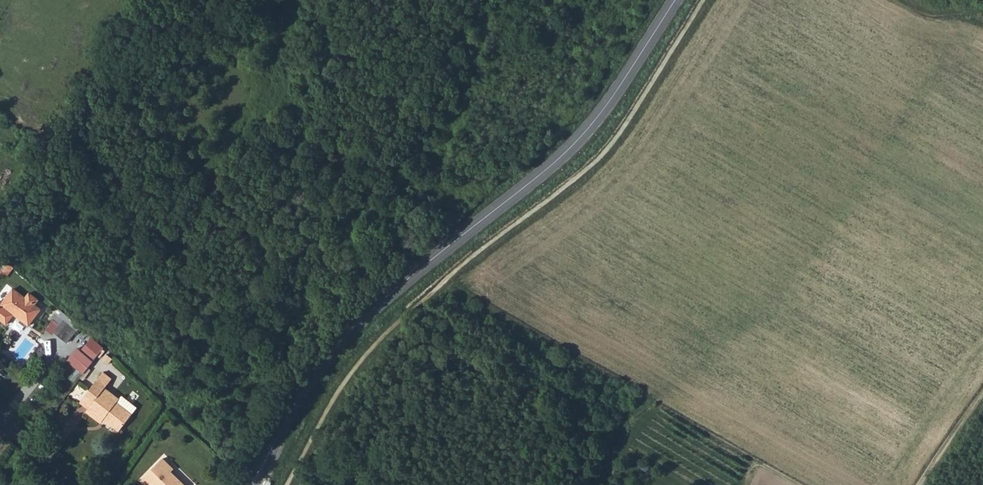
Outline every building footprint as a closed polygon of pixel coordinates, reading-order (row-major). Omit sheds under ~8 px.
[(13,263),(9,259),(2,268),(7,271),(13,263)] [(13,288),(1,305),(0,304),(0,322),(5,326),(14,315),(29,326),(41,310),(35,305),(39,300),(29,293),(26,298),(13,288)] [(55,333),(67,343),(77,330),(58,316),(55,321),(61,325),(55,333)] [(84,372),(98,353),(83,342),(69,361),(84,372)] [(101,361),(107,366),(111,361),(105,356),(101,361)] [(87,392),(96,399),(89,409),(86,412),(101,423),(104,420),(120,432),(133,415),(117,403),(120,400),(105,388),(112,380),(103,372),(87,392)] [(80,402),(89,409),(96,399),(87,392),(80,402)] [(117,403),(133,415),(138,408),(123,396),(120,400),(117,403)] [(150,479),(155,484),(154,484),(183,484),(169,471),(164,466),(166,463),(160,456),(138,477),(145,484),(150,479)] [(164,466),(169,471),(172,468),(166,463),(164,466)]
